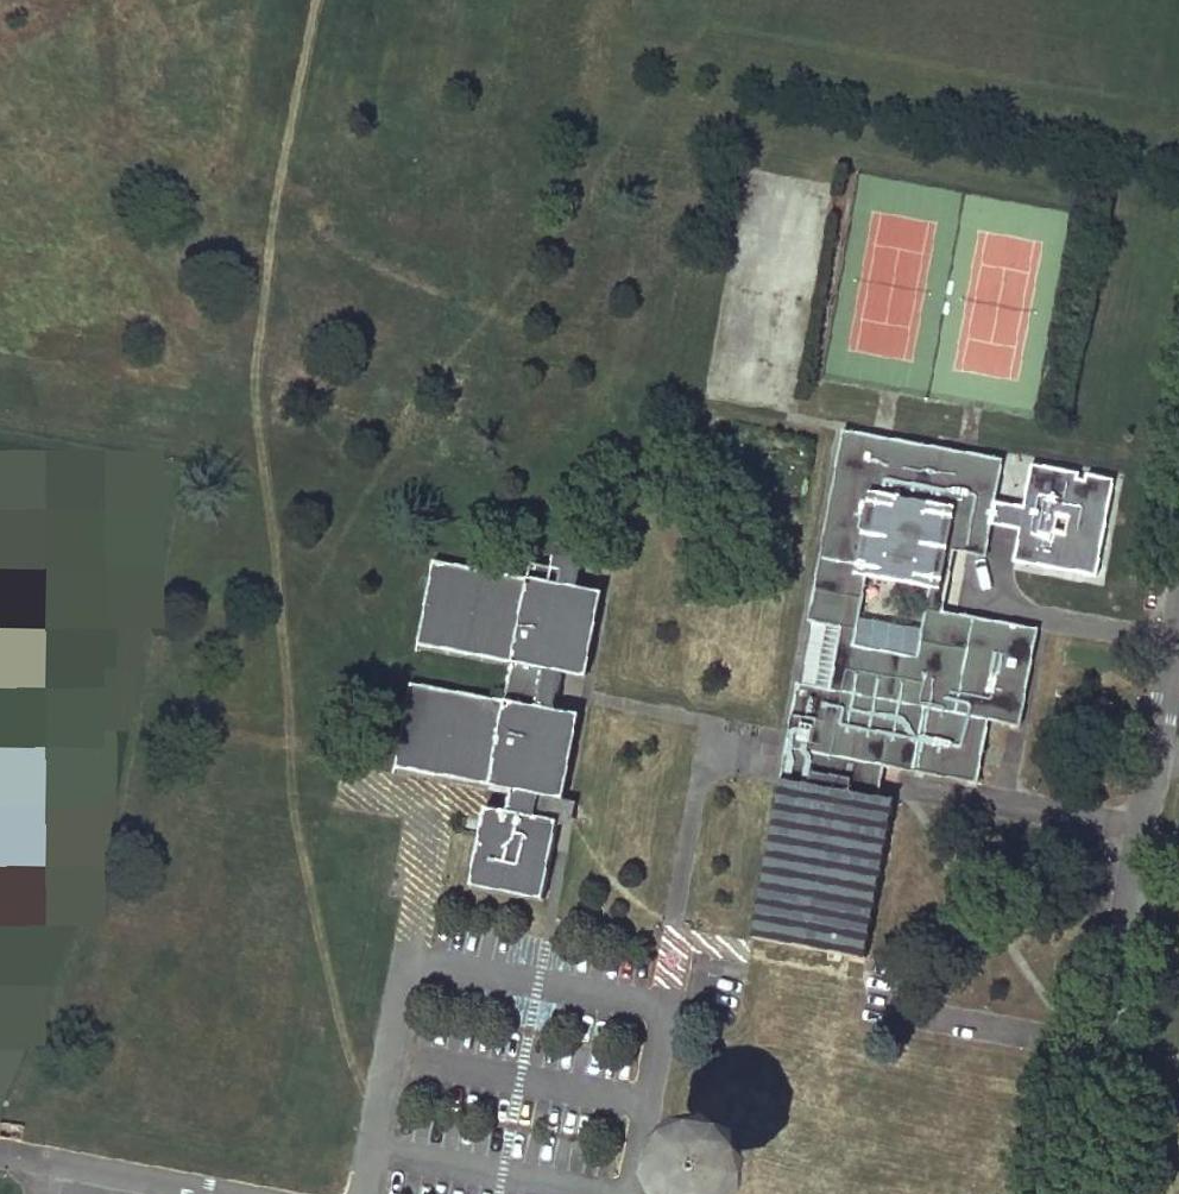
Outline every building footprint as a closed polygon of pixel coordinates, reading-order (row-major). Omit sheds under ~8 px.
[(842,427),(808,619),(838,624),(827,685),(796,680),(750,935),(848,953),(876,793),(883,764),(976,781),(987,718),(1008,721),(1017,723),(1035,625),(942,609),(953,546),(984,552),(1001,456),(842,427)] [(575,586),(582,548),(555,543),(551,566),(529,562),(526,576),(432,559),(417,644),(512,661),(505,699),(410,682),(395,766),(513,788),(508,810),(486,805),(470,884),(543,897),(556,822),(533,817),(538,792),(561,797),(576,712),(553,707),(560,669),(583,673),(598,590),(575,586)] [(20,846),(35,766),(0,760),(0,843),(20,846)] [(561,797),(538,792),(533,817),(556,822),(570,824),(575,799),(561,797)] [(848,953),(864,955),(891,796),(876,793),(848,953)]
